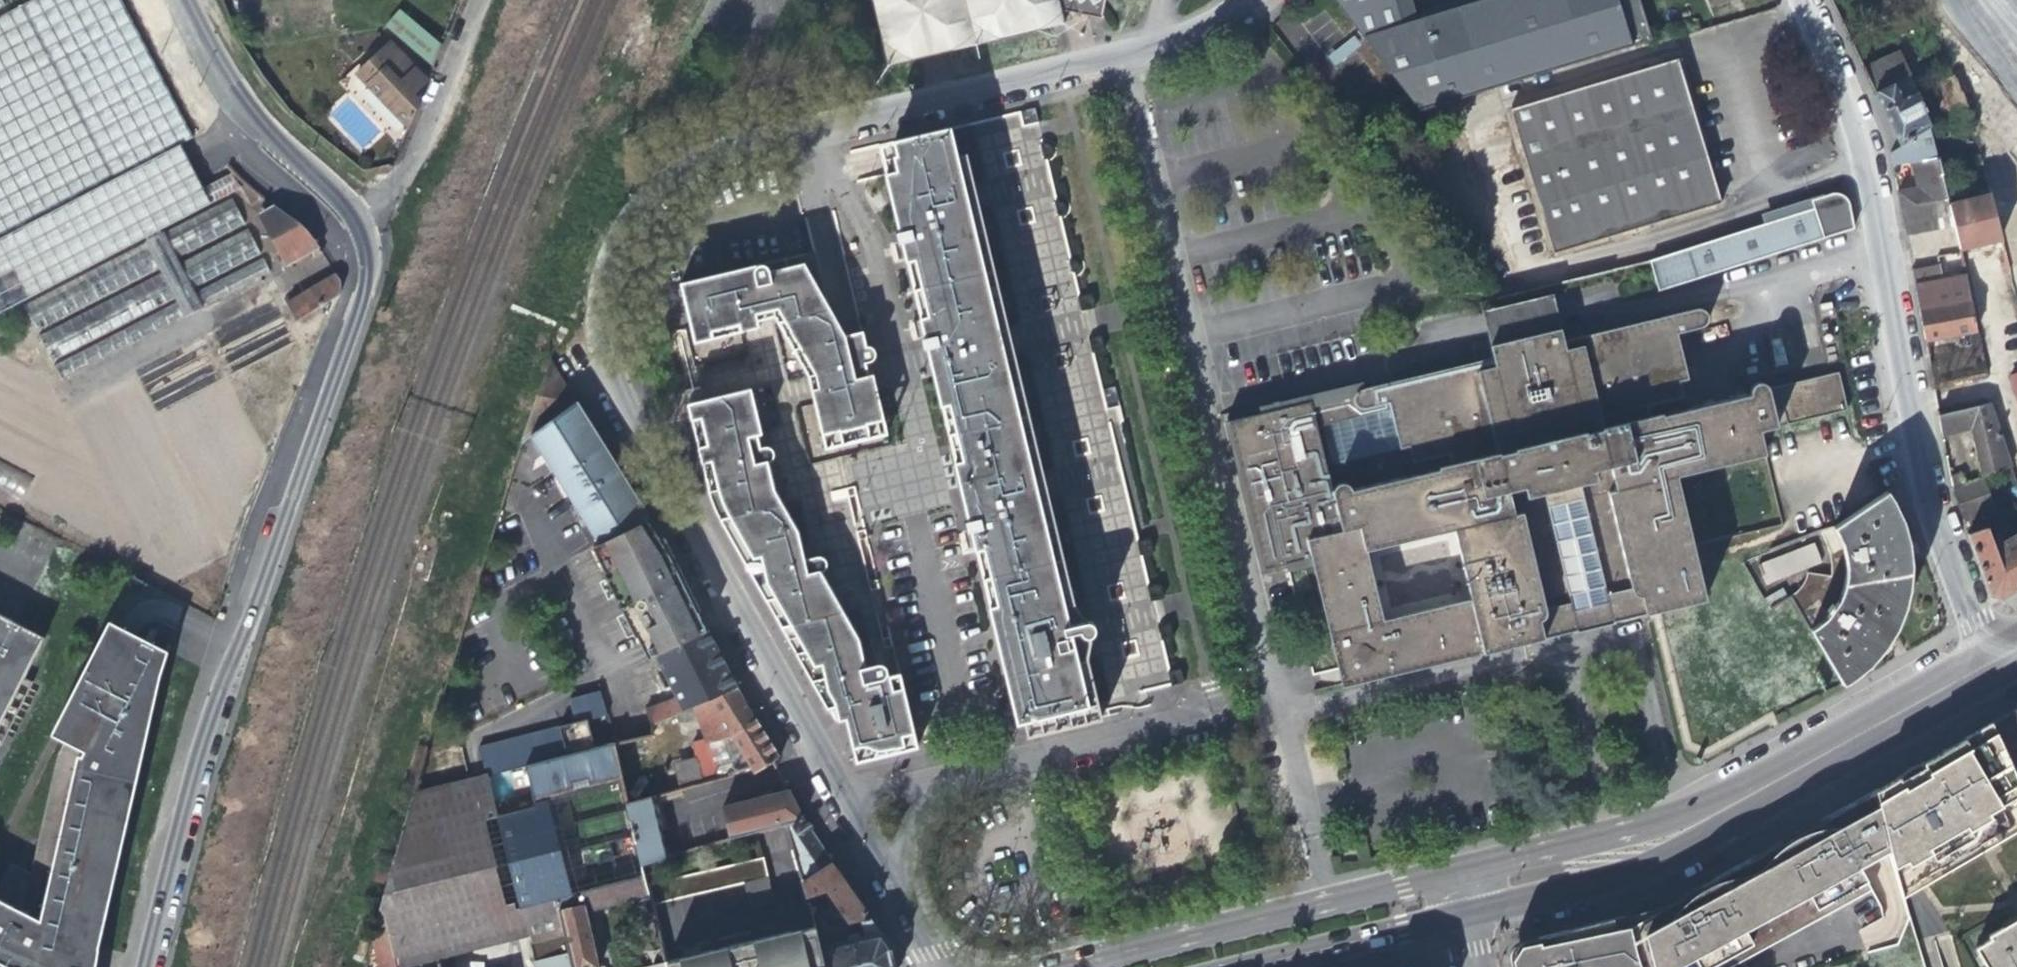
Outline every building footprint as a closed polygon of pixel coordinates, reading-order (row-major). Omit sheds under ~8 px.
[(198,183),(187,163),(180,148),(192,141),(119,0),(39,0),(0,20),(0,285),(198,183)] [(1064,28),(1060,15),(1072,17),(1088,20),(1098,14),(1101,0),(869,0),(886,70),(932,59),(1003,43),(1064,28)] [(1653,42),(1641,0),(1497,0),(1489,2),(1401,28),(1393,0),(1334,0),(1421,113),(1653,42)] [(1401,28),(1489,2),(1489,0),(1470,0),(1414,16),(1409,0),(1393,0),(1401,28)] [(429,68),(438,48),(398,9),(386,22),(429,68)] [(387,42),(370,58),(407,96),(416,88),(423,82),(387,42)] [(415,103),(407,96),(370,58),(354,73),(397,118),(406,127),(415,103)] [(1507,111),(1549,254),(1718,205),(1696,128),(1677,61),(1507,111)] [(1929,86),(1936,103),(1959,92),(1951,73),(1951,72),(1929,86)] [(1886,115),(1899,144),(1932,122),(1927,113),(1930,111),(1919,90),(1905,99),(1896,82),(1875,93),(1886,115)] [(1896,192),(1900,212),(1948,201),(1946,192),(1944,183),(1940,168),(1930,124),(1916,133),(1902,143),(1899,145),(1891,150),(1889,154),(1891,165),(1912,160),(1914,170),(1917,186),(1896,192)] [(1024,390),(1016,360),(1010,333),(1002,301),(989,247),(981,215),(977,196),(968,159),(960,161),(952,132),(896,145),(901,168),(903,174),(896,176),(910,233),(901,234),(904,245),(912,243),(913,245),(898,248),(892,250),(896,266),(916,261),(917,263),(909,265),(912,280),(916,294),(919,307),(923,324),(931,321),(931,324),(918,327),(911,328),(915,343),(935,338),(935,340),(927,341),(930,352),(936,378),(971,521),(973,531),(980,529),(981,531),(962,535),(965,550),(984,545),(985,547),(978,549),(981,563),(982,569),(984,575),(985,578),(992,577),(1005,633),(998,634),(1003,652),(1005,661),(1007,670),(1019,721),(1026,720),(1030,735),(1088,721),(1093,708),(1082,663),(1077,664),(1070,636),(1075,634),(1051,536),(1059,534),(1051,503),(1046,483),(1038,447),(1024,390)] [(1944,183),(1985,167),(1980,151),(1940,168),(1944,183)] [(198,183),(0,285),(0,318),(142,243),(144,247),(25,309),(38,334),(157,271),(159,277),(40,339),(53,364),(173,301),(175,306),(56,368),(63,383),(181,321),(185,324),(201,316),(201,310),(270,274),(263,260),(194,296),(192,291),(260,255),(248,230),(179,266),(176,262),(245,225),(232,200),(163,237),(161,233),(243,190),(234,174),(202,191),(198,183)] [(312,256),(321,252),(310,236),(298,224),(240,178),(258,212),(261,211),(288,264),(301,257),(309,252),(312,256)] [(1834,195),(1815,201),(1817,211),(1764,227),(1649,263),(1658,294),(1853,232),(1849,205),(1846,200),(1844,198),(1838,196),(1834,195)] [(1992,195),(1949,206),(1954,227),(1955,234),(1959,250),(1989,243),(2002,240),(1992,195)] [(1761,218),(1764,227),(1817,211),(1815,201),(1761,218)] [(1932,231),(1954,227),(1949,206),(1948,201),(1900,212),(1905,237),(1932,231)] [(1943,275),(1964,272),(1962,256),(1941,259),(1943,275)] [(1911,272),(1919,314),(1971,304),(1969,295),(1965,278),(1940,283),(1937,267),(1911,272)] [(837,342),(831,310),(811,276),(796,279),(794,270),(688,296),(695,325),(702,354),(762,339),(756,315),(771,311),(810,379),(819,377),(823,391),(835,388),(837,387),(839,386),(841,385),(843,384),(845,384),(846,383),(847,382),(848,382),(849,381),(850,380),(851,379),(851,378),(852,378),(852,377),(853,377),(853,376),(854,376),(854,375),(855,375),(856,374),(857,374),(858,374),(865,371),(864,366),(871,364),(875,363),(878,360),(878,356),(876,353),(874,351),(871,351),(868,352),(864,335),(855,338),(848,339),(837,342)] [(297,321),(338,297),(339,286),(335,273),(286,303),(297,321)] [(1985,291),(1969,295),(1971,304),(1977,330),(1979,343),(1996,339),(1985,291)] [(1488,333),(1492,352),(1511,347),(1510,343),(1543,335),(1543,340),(1563,335),(1559,316),(1555,302),(1555,300),(1484,316),(1488,333)] [(1956,335),(1977,330),(1971,304),(1919,314),(1925,343),(1956,335)] [(848,339),(831,310),(837,342),(848,339)] [(1698,315),(1676,320),(1680,338),(1701,333),(1705,332),(1709,329),(1711,326),(1711,323),(1710,320),(1707,317),(1704,316),(1702,315),(1698,315)] [(1691,383),(1680,338),(1676,320),(1584,342),(1581,331),(1563,335),(1568,356),(1669,332),(1682,385),(1691,383)] [(1511,347),(1492,352),(1472,355),(1474,369),(1227,428),(1265,572),(1289,565),(1293,573),(1320,567),(1345,688),(1708,603),(1681,479),(1768,457),(1764,433),(1850,414),(1841,380),(1771,395),(1766,388),(1760,388),(1754,391),(1753,395),(1753,398),(1666,419),(1665,415),(1654,418),(1651,408),(1685,400),(1682,385),(1669,332),(1568,356),(1563,335),(1543,340),(1543,335),(1510,343),(1511,347)] [(521,441),(529,436),(576,407),(561,383),(548,363),(521,441)] [(878,392),(871,364),(864,366),(865,371),(858,374),(857,374),(856,374),(855,375),(854,375),(854,376),(853,376),(853,377),(852,377),(852,378),(851,378),(851,379),(850,380),(849,381),(848,382),(847,382),(846,383),(845,384),(843,384),(841,385),(839,386),(837,387),(835,388),(823,391),(819,377),(810,379),(817,407),(878,392)] [(714,511),(760,592),(820,695),(840,691),(844,706),(848,721),(858,761),(921,746),(903,674),(893,676),(889,657),(885,654),(868,658),(862,660),(858,645),(865,644),(862,630),(824,565),(823,565),(823,563),(827,562),(829,560),(830,554),(828,549),(826,548),(822,548),(807,551),(799,553),(796,540),(804,539),(802,526),(776,481),(772,464),(770,454),(774,453),(776,450),(776,444),(772,440),(768,438),(762,439),(761,439),(755,440),(753,432),(752,427),(759,426),(763,425),(753,380),(688,396),(696,432),(710,496),(714,511)] [(878,392),(817,407),(824,436),(832,434),(835,449),(883,437),(879,423),(885,421),(878,392)] [(1983,477),(1993,472),(2008,466),(2006,459),(1996,425),(1990,404),(1939,419),(1943,438),(1972,429),(1977,449),(1983,477)] [(576,407),(529,436),(599,544),(646,520),(648,520),(607,455),(576,407)] [(1996,425),(2006,459),(2016,456),(2016,441),(2011,421),(1996,425)] [(762,439),(759,426),(752,427),(753,432),(761,439),(762,439)] [(1958,503),(1965,520),(1994,508),(1981,478),(1953,490),(1958,503)] [(1900,516),(1897,510),(1896,508),(1889,492),(1835,527),(1838,534),(1839,546),(1837,558),(1832,572),(1830,578),(1807,575),(1806,581),(1802,592),(1800,595),(1796,599),(1791,602),(1843,689),(1850,684),(1863,674),(1872,666),(1878,659),(1885,651),(1891,642),(1898,629),(1902,619),(1907,603),(1909,590),(1910,574),(1910,562),(1909,549),(1906,535),(1905,530),(1900,516)] [(599,544),(592,547),(604,571),(602,572),(635,637),(636,637),(640,644),(648,641),(699,618),(693,605),(689,597),(690,596),(673,561),(668,551),(666,552),(646,520),(599,544)] [(2007,540),(2004,533),(1999,536),(2002,543),(1992,548),(1985,527),(1966,534),(1988,595),(1997,601),(2016,590),(2016,535),(2007,540)] [(807,551),(804,539),(796,540),(799,553),(807,551)] [(1775,563),(1783,581),(1821,563),(1812,546),(1775,563)] [(31,678),(23,674),(43,635),(0,613),(0,740),(31,678)] [(656,725),(695,707),(736,687),(731,678),(724,664),(721,656),(699,618),(648,641),(675,699),(648,711),(656,725)] [(51,731),(58,735),(102,648),(121,658),(134,633),(128,630),(108,620),(51,731)] [(93,945),(96,946),(135,777),(122,774),(148,723),(140,719),(156,688),(149,684),(166,650),(167,650),(134,633),(121,658),(102,648),(58,735),(64,738),(56,754),(29,871),(10,861),(0,882),(0,966),(88,966),(93,945)] [(868,658),(865,644),(858,645),(862,660),(868,658)] [(149,684),(156,688),(166,650),(149,684)] [(694,744),(697,758),(703,785),(730,778),(730,773),(751,767),(756,774),(773,763),(780,759),(766,739),(746,707),(736,687),(695,707),(703,722),(706,741),(694,744)] [(140,719),(148,723),(156,688),(140,719)] [(828,710),(844,706),(840,691),(820,695),(828,710)] [(1992,724),(1993,727),(2016,777),(2016,710),(1992,724)] [(122,774),(135,777),(148,723),(122,774)] [(2016,836),(2016,777),(1993,727),(1932,762),(1924,767),(1920,766),(1901,777),(1899,781),(1873,796),(1889,850),(1904,902),(2016,836)] [(534,806),(622,785),(613,747),(525,769),(534,806)] [(680,792),(703,785),(697,758),(673,765),(680,792)] [(412,797),(379,911),(384,919),(396,966),(435,956),(469,947),(470,952),(527,938),(522,917),(525,917),(522,907),(645,878),(642,865),(628,807),(622,785),(534,806),(525,769),(412,797)] [(731,840),(785,825),(802,820),(788,792),(723,809),(731,840)] [(1822,917),(1868,892),(1872,889),(1861,867),(1859,866),(1861,865),(1889,850),(1873,796),(1871,793),(1843,808),(1824,818),(1777,843),(1729,870),(1682,896),(1694,921),(1710,966),(1730,966),(1822,917)] [(654,799),(628,807),(642,865),(669,857),(659,820),(654,799)] [(832,901),(849,924),(849,926),(852,936),(859,966),(896,966),(892,948),(855,898),(846,886),(828,859),(802,820),(785,825),(806,897),(827,893),(832,901)] [(776,904),(764,859),(738,865),(749,911),(776,904)] [(624,908),(651,902),(648,889),(645,878),(522,907),(525,917),(522,917),(527,938),(534,963),(536,966),(575,966),(562,914),(586,907),(594,905),(595,910),(623,903),(624,908)] [(808,906),(832,901),(827,893),(806,897),(808,906)] [(1682,896),(1665,905),(1678,929),(1669,934),(1679,964),(1693,957),(1699,966),(1710,966),(1694,921),(1682,896)] [(662,947),(651,902),(624,908),(637,959),(638,957),(637,953),(662,947)] [(1665,905),(1654,912),(1629,925),(1637,953),(1641,966),(1674,966),(1679,964),(1669,934),(1678,929),(1665,905)] [(575,966),(600,966),(586,907),(562,914),(575,966)] [(396,966),(384,919),(379,911),(371,940),(377,966),(396,966)] [(1629,925),(1625,914),(1595,922),(1563,930),(1537,936),(1521,940),(1521,944),(1513,958),(1509,958),(1511,966),(1641,966),(1637,953),(1629,925)] [(1989,939),(1991,942),(1976,950),(1985,966),(2016,966),(2016,922),(1989,939)] [(849,924),(838,927),(842,944),(847,943),(846,938),(852,936),(849,926),(849,924)] [(838,927),(816,931),(826,966),(859,966),(852,936),(846,938),(847,943),(842,944),(838,927)] [(816,931),(798,934),(806,966),(826,966),(816,931)] [(757,944),(763,966),(806,966),(798,934),(757,944)] [(667,966),(763,966),(757,944),(667,966)] [(435,956),(438,966),(474,966),(470,952),(469,947),(435,956)] [(638,957),(637,959),(627,961),(628,966),(652,966),(649,954),(638,957)] [(396,966),(438,966),(435,956),(396,966)]
